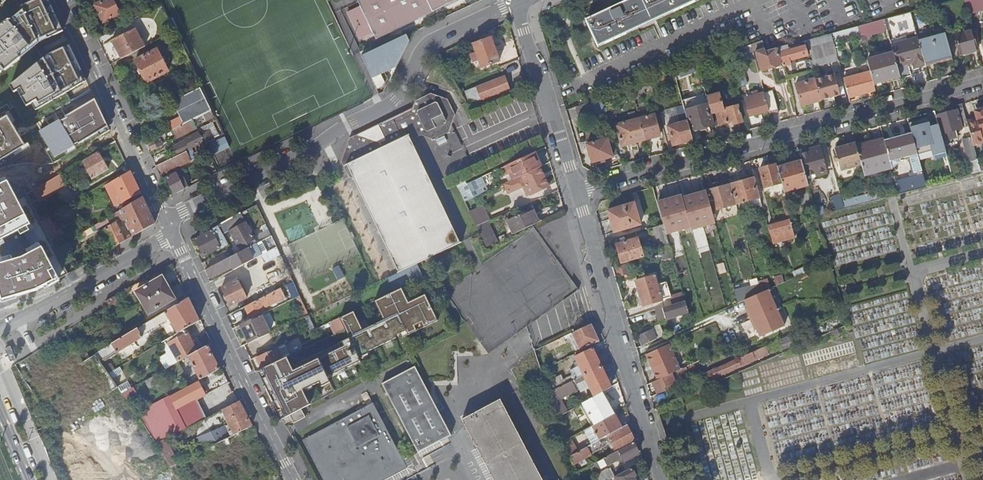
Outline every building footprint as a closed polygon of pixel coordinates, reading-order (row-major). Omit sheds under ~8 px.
[(5,71),(8,75),(23,62),(22,60),(37,47),(36,46),(39,43),(47,38),(49,40),(63,31),(48,0),(25,13),(27,16),(14,27),(11,24),(0,33),(0,74),(5,71)] [(104,23),(120,14),(113,0),(92,0),(104,23)] [(359,2),(361,6),(349,12),(361,39),(374,33),(377,38),(457,0),(363,0),(359,2)] [(698,0),(632,0),(619,6),(618,3),(607,7),(609,11),(587,21),(598,46),(698,0)] [(968,13),(982,9),(982,0),(964,0),(968,13)] [(885,29),(887,29),(884,19),(857,26),(862,41),(870,39),(869,36),(885,31),(885,29)] [(857,26),(831,33),(834,45),(860,37),(857,26)] [(122,59),(146,46),(136,29),(112,40),(122,59)] [(978,49),(973,30),(954,34),(960,54),(978,49)] [(831,33),(806,39),(812,59),(810,60),(812,68),(838,60),(834,45),(831,33)] [(373,78),(397,67),(410,41),(407,35),(362,56),(366,65),(370,64),(372,69),(369,70),(373,78)] [(925,65),(938,62),(952,58),(946,36),(920,43),(925,65)] [(500,61),(491,37),(474,44),(477,52),(471,54),(474,62),(480,60),(483,67),(500,61)] [(907,64),(914,63),(915,68),(925,65),(920,43),(919,40),(892,46),(894,53),(898,67),(907,64)] [(44,60),(11,87),(15,93),(18,91),(27,107),(33,104),(37,111),(87,81),(70,45),(50,57),(44,60)] [(784,67),(791,65),(790,61),(808,57),(805,47),(789,51),(788,46),(779,48),(780,53),(783,64),(784,67)] [(169,71),(157,49),(136,60),(147,83),(169,71)] [(783,64),(780,53),(775,55),(768,57),(766,52),(766,50),(756,52),(761,70),(783,64)] [(874,83),(889,79),(900,76),(898,67),(894,53),(868,60),(871,71),(874,83)] [(849,98),(864,94),(876,90),(874,83),(871,71),(860,74),(859,71),(853,72),(854,76),(844,79),(849,98)] [(822,101),(841,96),(835,75),(816,81),(822,101)] [(505,76),(466,91),(469,102),(473,104),(510,89),(505,76)] [(802,106),(822,101),(816,81),(816,79),(796,85),(802,106)] [(650,87),(648,81),(636,85),(638,91),(650,87)] [(195,120),(212,111),(202,88),(174,102),(182,118),(169,124),(172,131),(195,120)] [(776,90),(765,93),(767,101),(769,111),(770,113),(781,110),(776,90)] [(416,100),(413,108),(404,112),(405,114),(399,118),(397,115),(350,138),(346,150),(342,161),(350,176),(355,178),(400,272),(461,242),(412,140),(409,135),(422,129),(424,134),(434,139),(450,132),(456,115),(448,99),(432,93),(416,100)] [(468,109),(473,120),(516,104),(512,93),(468,109)] [(719,93),(707,96),(709,104),(715,124),(715,126),(733,122),(734,125),(743,122),(739,106),(723,110),(719,93)] [(36,127),(54,160),(113,128),(95,95),(36,127)] [(597,117),(608,111),(600,97),(588,102),(595,115),(597,117)] [(769,111),(767,101),(748,106),(751,116),(769,111)] [(595,115),(588,102),(576,106),(580,120),(595,115)] [(689,121),(691,130),(703,127),(715,124),(709,104),(686,110),(689,121)] [(942,135),(969,127),(968,122),(963,104),(956,106),(957,111),(937,116),(942,135)] [(31,149),(15,109),(0,115),(0,162),(31,149)] [(968,122),(969,127),(972,137),(974,145),(982,143),(982,137),(982,111),(976,113),(977,117),(978,119),(968,122)] [(655,114),(640,118),(645,140),(661,136),(655,114)] [(645,140),(640,118),(617,125),(623,146),(645,140)] [(198,127),(195,120),(172,131),(168,133),(170,136),(174,134),(176,139),(184,135),(183,134),(198,127)] [(691,130),(689,121),(668,126),(674,146),(694,140),(691,130)] [(923,147),(944,142),(942,135),(939,124),(918,130),(923,147)] [(409,135),(412,140),(424,134),(422,129),(409,135)] [(179,154),(204,143),(199,132),(186,139),(187,141),(175,147),(179,154)] [(901,159),(909,157),(913,172),(909,173),(911,179),(897,183),(900,194),(926,187),(912,134),(885,141),(893,167),(895,167),(901,159)] [(214,152),(230,146),(227,136),(210,141),(214,152)] [(971,162),(978,160),(975,148),(974,145),(972,137),(965,140),(971,162)] [(865,174),(893,167),(885,141),(885,138),(857,145),(862,166),(865,174)] [(158,139),(147,145),(150,151),(162,146),(158,139)] [(614,156),(609,139),(588,145),(593,163),(614,156)] [(843,172),(862,166),(857,145),(837,150),(843,172)] [(821,150),(800,155),(802,161),(806,178),(827,172),(821,150)] [(156,167),(161,176),(192,160),(187,152),(156,167)] [(542,165),(536,152),(507,165),(503,167),(507,174),(510,172),(513,178),(541,166),(542,165)] [(98,153),(82,162),(93,179),(108,169),(98,153)] [(785,193),(809,187),(806,178),(802,161),(778,168),(782,183),(785,193)] [(765,188),(782,183),(778,168),(777,164),(760,169),(765,188)] [(550,185),(541,166),(513,178),(508,181),(505,182),(509,192),(527,184),(532,193),(550,185)] [(141,195),(131,172),(114,182),(106,186),(116,207),(141,195)] [(184,190),(176,174),(167,179),(175,195),(184,190)] [(59,176),(40,187),(44,195),(64,183),(59,176)] [(481,177),(459,188),(465,201),(485,192),(482,187),(485,185),(481,177)] [(746,204),(751,202),(752,204),(754,203),(754,205),(762,203),(755,177),(731,184),(736,204),(743,202),(743,203),(745,202),(746,204)] [(712,211),(736,204),(731,184),(723,187),(721,182),(715,184),(716,189),(707,192),(712,211)] [(890,196),(894,195),(892,187),(884,189),(885,191),(888,190),(890,196)] [(872,201),(890,196),(888,190),(885,191),(884,189),(870,192),(872,201)] [(844,207),(841,194),(832,196),(836,209),(844,207)] [(688,200),(683,201),(688,218),(704,214),(700,195),(688,198),(688,200)] [(156,224),(143,198),(116,214),(118,219),(124,221),(126,220),(135,236),(156,224)] [(683,201),(683,200),(667,204),(671,222),(688,218),(683,201)] [(641,225),(635,204),(609,211),(616,232),(641,225)] [(483,205),(470,211),(477,226),(488,221),(490,220),(483,205)] [(515,233),(540,221),(533,208),(508,220),(515,233)] [(239,216),(196,239),(204,257),(228,244),(224,235),(230,231),(241,252),(255,245),(258,244),(246,223),(243,224),(239,216)] [(57,232),(49,218),(41,222),(51,239),(59,235),(57,232)] [(791,220),(769,227),(774,244),(796,237),(791,220)] [(488,221),(477,226),(488,247),(497,242),(488,221)] [(115,248),(126,241),(117,224),(107,230),(115,248)] [(657,254),(671,249),(664,224),(650,229),(657,254)] [(273,236),(262,242),(263,244),(268,245),(273,243),(274,245),(277,244),(273,236)] [(623,264),(644,258),(638,238),(617,245),(620,253),(610,256),(611,259),(621,256),(623,264)] [(256,247),(255,245),(241,252),(208,270),(212,278),(228,269),(227,266),(231,263),(233,266),(235,270),(259,257),(254,249),(256,247)] [(179,304),(159,272),(147,279),(150,284),(137,292),(150,314),(163,306),(166,312),(179,304)] [(664,299),(656,275),(637,281),(645,305),(664,299)] [(778,286),(785,283),(783,276),(775,279),(777,287),(778,286)] [(735,291),(760,283),(758,279),(734,286),(735,291)] [(239,280),(223,289),(232,306),(248,298),(239,280)] [(769,290),(772,289),(769,281),(760,283),(762,293),(769,290)] [(745,301),(762,293),(760,283),(735,291),(739,303),(745,301)] [(281,289),(245,307),(252,320),(262,315),(265,314),(263,309),(285,298),(281,289)] [(436,317),(422,291),(406,299),(400,289),(373,302),(382,321),(361,331),(352,312),(340,318),(345,330),(349,338),(338,344),(294,365),(293,364),(291,366),(287,358),(282,360),(263,369),(267,378),(263,380),(278,412),(281,410),(285,418),(290,416),(297,412),(302,409),(307,407),(310,405),(303,391),(319,383),(321,387),(330,382),(327,377),(360,360),(357,355),(394,335),(393,334),(404,328),(406,332),(415,327),(413,323),(419,320),(421,324),(436,317)] [(762,293),(745,301),(749,308),(750,311),(748,313),(755,327),(757,326),(758,330),(762,337),(786,326),(769,290),(762,293)] [(116,297),(107,302),(110,307),(119,302),(116,297)] [(179,304),(166,312),(165,312),(170,319),(162,324),(171,338),(185,330),(199,321),(188,299),(184,301),(179,304)] [(667,318),(690,312),(687,301),(664,308),(667,318)] [(310,315),(305,305),(302,307),(306,316),(310,315)] [(162,324),(170,319),(165,312),(159,316),(163,321),(162,324)] [(271,333),(262,315),(252,320),(242,325),(251,343),(271,333)] [(142,336),(162,324),(163,321),(159,316),(143,326),(95,354),(101,362),(117,352),(143,337),(142,336)] [(340,318),(331,322),(336,334),(345,330),(340,318)] [(580,350),(599,341),(591,325),(572,333),(580,350)] [(644,346),(658,339),(653,328),(646,330),(647,333),(640,336),(644,346)] [(179,362),(188,356),(197,351),(185,330),(171,338),(162,343),(164,347),(169,344),(179,362)] [(797,344),(794,335),(779,342),(783,350),(797,344)] [(277,348),(258,358),(263,369),(282,360),(287,358),(291,356),(285,344),(277,348)] [(647,354),(658,381),(673,374),(680,371),(681,370),(670,344),(647,354)] [(200,380),(219,370),(207,346),(197,351),(188,356),(191,362),(189,363),(190,366),(193,365),(200,380)] [(584,376),(601,367),(593,349),(576,358),(584,376)] [(737,359),(744,356),(741,349),(733,352),(737,359)] [(755,360),(752,352),(744,356),(737,359),(706,373),(710,381),(719,377),(718,376),(742,366),(755,360)] [(702,366),(701,361),(681,370),(680,371),(684,379),(691,376),(689,372),(702,366)] [(109,374),(115,370),(112,364),(105,368),(109,374)] [(551,404),(588,385),(595,397),(602,393),(611,388),(601,367),(584,376),(548,393),(551,404)] [(112,378),(122,372),(120,368),(109,374),(112,378)] [(259,371),(263,380),(267,378),(263,369),(259,371)] [(452,436),(417,370),(384,387),(419,454),(452,436)] [(677,383),(673,374),(658,381),(653,383),(658,394),(668,390),(667,388),(677,383)] [(122,393),(131,388),(128,381),(117,387),(118,387),(120,390),(122,393)] [(175,408),(194,398),(195,400),(200,397),(199,395),(204,393),(198,383),(170,398),(175,408)] [(126,400),(137,394),(133,387),(131,388),(122,393),(123,395),(126,400)] [(569,425),(583,417),(590,415),(595,425),(613,415),(609,407),(602,393),(595,397),(585,403),(577,407),(556,419),(564,442),(572,437),(569,425)] [(164,440),(186,428),(175,408),(170,398),(168,396),(135,413),(156,444),(164,440)] [(577,407),(585,403),(583,398),(574,403),(577,407)] [(500,400),(462,420),(493,479),(542,479),(500,400)] [(237,434),(248,429),(253,426),(239,402),(219,412),(220,415),(224,413),(231,428),(234,427),(237,434)] [(374,404),(303,440),(323,479),(387,479),(408,469),(374,404)] [(285,418),(283,419),(285,424),(292,421),(294,424),(306,417),(302,409),(297,412),(290,416),(285,418)] [(599,440),(621,429),(613,415),(595,425),(592,426),(599,440)] [(585,458),(591,455),(590,453),(611,442),(616,452),(633,443),(635,442),(627,425),(621,429),(599,440),(569,457),(573,465),(578,463),(581,467),(588,464),(585,458)] [(220,450),(224,448),(230,444),(230,443),(238,439),(240,443),(237,444),(238,446),(253,438),(248,429),(237,434),(235,435),(209,448),(212,454),(220,451),(220,450)] [(171,467),(178,463),(164,440),(156,444),(165,458),(171,467)] [(601,469),(618,460),(622,458),(623,461),(639,453),(633,443),(616,452),(597,462),(601,469)] [(214,458),(224,453),(226,452),(224,449),(224,448),(220,450),(220,451),(212,454),(214,458)] [(615,477),(610,468),(608,470),(608,469),(596,475),(599,479),(610,479),(615,477)] [(634,477),(636,476),(632,468),(615,477),(616,479),(635,479),(634,477)]
